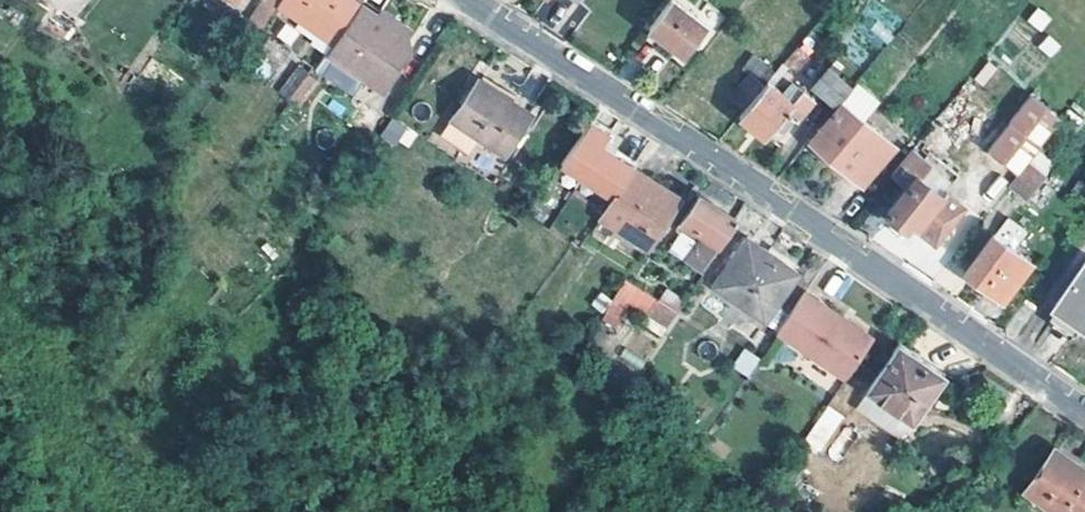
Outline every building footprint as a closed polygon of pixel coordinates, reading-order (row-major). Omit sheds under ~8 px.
[(260,2),(270,9),(274,4),(276,0),(260,0),(260,2)] [(274,4),(317,34),(309,45),(323,55),(356,5),(349,0),(276,0),(274,4)] [(669,0),(666,0),(646,27),(680,52),(701,23),(669,0)] [(356,5),(323,55),(377,93),(404,53),(404,38),(369,14),(356,5)] [(1036,6),(1026,21),(1043,31),(1052,16),(1036,6)] [(407,33),(372,9),(369,14),(404,38),(407,33)] [(795,61),(784,52),(772,68),(777,71),(781,67),(787,70),(795,61)] [(839,66),(831,60),(825,67),(823,66),(808,85),(833,105),(847,87),(832,75),(839,66)] [(298,65),(278,91),(299,107),(319,81),(298,65)] [(726,95),(740,107),(758,85),(744,73),(726,95)] [(758,85),(740,107),(734,113),(761,135),(769,127),(776,133),(789,117),(792,120),(810,98),(798,89),(787,102),(761,80),(758,85)] [(525,115),(474,81),(449,118),(500,153),(525,115)] [(855,117),(866,103),(849,89),(837,103),(855,117)] [(1013,171),(1021,161),(1055,116),(1025,93),(983,149),(1013,171)] [(855,117),(837,103),(807,142),(861,184),(891,146),(855,117)] [(942,119),(935,114),(930,121),(937,125),(942,119)] [(406,151),(418,133),(393,116),(381,134),(406,151)] [(633,152),(585,122),(539,189),(549,196),(568,171),(577,177),(586,164),(615,181),(633,152)] [(922,163),(906,150),(887,175),(898,185),(902,188),(883,213),(903,230),(909,223),(931,241),(960,205),(941,190),(937,195),(917,179),(912,175),(922,163)] [(952,175),(932,159),(917,179),(937,195),(941,190),(952,175)] [(1039,175),(1021,161),(1013,171),(1004,183),(1023,198),(1039,175)] [(678,196),(631,167),(598,219),(646,249),(678,196)] [(730,219),(696,195),(671,230),(680,236),(686,227),(698,235),(679,262),(696,274),(732,221),(730,219)] [(1005,218),(991,236),(1009,250),(1023,231),(1005,218)] [(962,274),(981,288),(997,301),(1025,262),(1009,250),(991,236),(990,235),(962,274)] [(793,273),(743,239),(711,285),(761,320),(793,273)] [(1058,307),(1084,326),(1084,271),(1058,307)] [(802,292),(773,333),(841,380),(866,344),(835,322),(838,317),(802,292)] [(670,312),(651,298),(641,313),(659,326),(670,312)] [(869,339),(838,317),(835,322),(866,344),(869,339)] [(942,374),(896,343),(864,389),(872,396),(867,404),(904,430),(942,374)] [(732,367),(749,377),(761,357),(743,347),(732,367)] [(827,404),(802,441),(820,453),(844,416),(827,404)] [(1049,449),(1021,493),(1050,511),(1084,511),(1084,472),(1049,449)]
